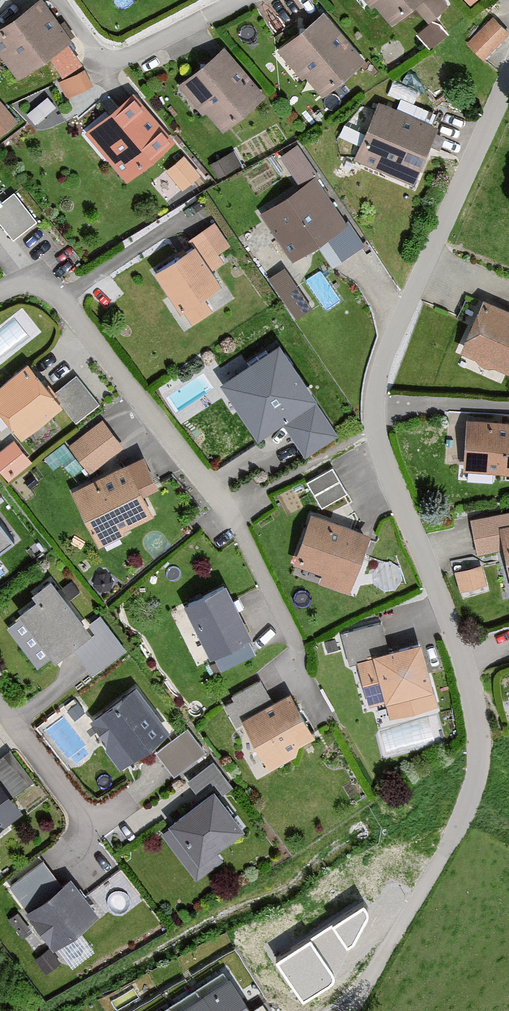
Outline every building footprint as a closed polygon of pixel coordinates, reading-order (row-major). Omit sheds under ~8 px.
[(439,0),(360,0),(377,20),(387,29),(413,8),(424,24),(446,7),(439,0)] [(0,28),(0,66),(11,82),(69,45),(34,4),(0,28)] [(362,63),(321,13),(275,53),(319,99),(362,63)] [(465,42),(481,61),(508,37),(508,36),(493,18),(465,42)] [(418,34),(430,49),(448,36),(437,20),(418,34)] [(261,96),(219,50),(173,91),(217,137),(261,96)] [(171,144),(128,95),(82,136),(123,182),(171,144)] [(376,100),(351,163),(407,191),(433,130),(376,100)] [(18,124),(0,102),(0,139),(18,124)] [(210,165),(218,179),(241,166),(233,152),(210,165)] [(200,176),(184,156),(166,171),(182,191),(200,176)] [(309,180),(255,216),(288,264),(343,226),(309,180)] [(153,272),(178,313),(223,290),(208,266),(230,248),(212,224),(153,272)] [(320,267),(307,275),(325,299),(337,290),(320,267)] [(285,268),(268,280),(295,320),(312,308),(285,268)] [(477,303),(455,353),(508,377),(508,375),(508,317),(477,303)] [(278,348),(219,385),(253,442),(280,425),(313,404),(278,348)] [(0,382),(0,416),(18,440),(61,409),(26,362),(0,382)] [(54,386),(76,416),(98,399),(76,370),(54,386)] [(332,437),(313,404),(280,425),(302,459),(332,437)] [(97,422),(64,444),(85,476),(117,450),(97,422)] [(462,423),(459,473),(508,475),(508,425),(462,423)] [(333,462),(307,476),(321,502),(347,488),(333,462)] [(67,493),(92,549),(150,523),(125,466),(67,493)] [(469,521),(473,553),(501,550),(496,528),(508,526),(508,513),(469,521)] [(307,516),(290,561),(321,569),(317,583),(347,597),(367,541),(307,516)] [(0,525),(0,555),(17,543),(0,525)] [(496,528),(501,550),(508,586),(508,526),(496,528)] [(479,566),(450,574),(454,597),(485,588),(479,566)] [(90,635),(48,577),(27,592),(35,602),(19,616),(51,665),(90,635)] [(249,639),(225,586),(179,606),(202,662),(210,656),(218,672),(253,655),(249,639)] [(434,705),(418,643),(371,655),(388,719),(434,705)] [(265,691),(234,708),(268,768),(316,742),(289,693),(272,702),(265,691)] [(133,692),(86,722),(116,772),(165,737),(133,692)] [(185,734),(153,755),(168,778),(199,756),(185,734)] [(0,759),(0,783),(13,799),(34,783),(10,751),(0,759)] [(24,815),(13,799),(0,783),(0,833),(24,815)] [(215,791),(164,829),(158,838),(192,882),(220,867),(215,855),(244,834),(215,791)] [(69,883),(21,917),(46,954),(94,921),(69,883)] [(363,902),(278,956),(306,1000),(334,982),(368,911),(363,902)] [(231,977),(178,1010),(252,1010),(231,977)]
